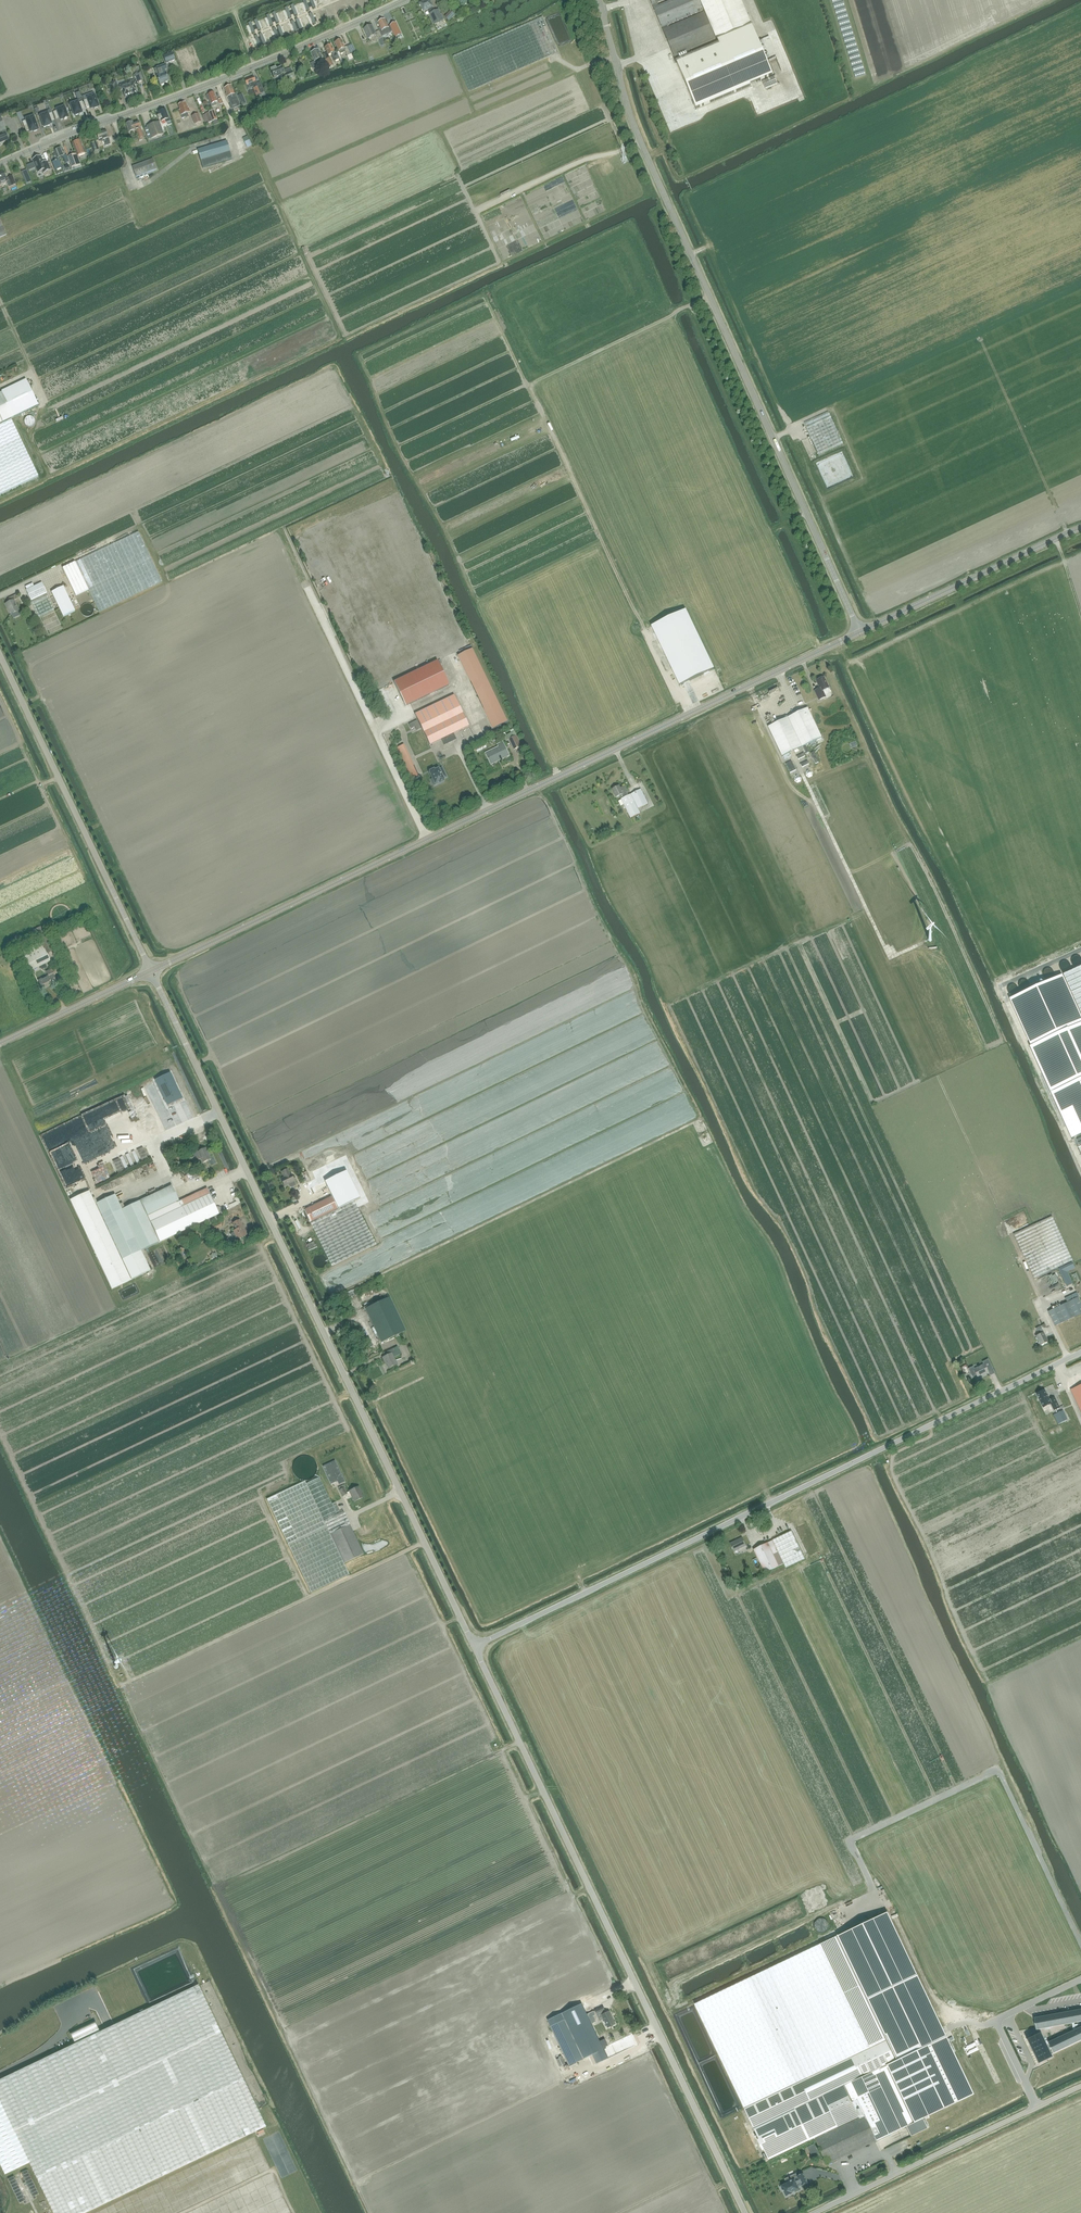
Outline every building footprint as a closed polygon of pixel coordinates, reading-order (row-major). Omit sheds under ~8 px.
[(424,12),(428,10),(435,25),(444,21),(438,10),(435,11),(430,0),(427,0),(420,3),(424,12)] [(653,5),(654,8),(661,28),(662,28),(663,30),(662,31),(674,57),(690,51),(715,40),(703,13),(668,28),(667,26),(702,11),(698,0),(673,0),(659,6),(658,3),(653,5)] [(716,40),(717,39),(752,25),(741,0),(700,0),(716,40)] [(451,10),(445,16),(450,21),(456,15),(451,10)] [(453,56),(468,92),(558,53),(542,17),(453,56)] [(385,20),(378,23),(382,31),(385,29),(387,34),(390,32),(385,20)] [(378,40),(383,38),(379,31),(375,32),(372,25),(363,29),(368,39),(376,36),(378,40)] [(690,51),(674,57),(676,60),(674,61),(675,63),(676,62),(696,109),(773,75),(752,25),(717,39),(718,44),(692,55),(690,51)] [(341,39),(335,42),(340,54),(345,52),(347,56),(349,60),(353,58),(351,54),(355,53),(352,44),(347,47),(344,48),(341,39)] [(339,59),(337,54),(336,51),(334,52),(331,45),(325,47),(328,55),(331,54),(334,61),(339,59)] [(319,59),(322,58),(318,49),(311,53),(314,61),(317,67),(322,65),(319,59)] [(175,60),(172,53),(163,56),(166,63),(175,60)] [(157,71),(155,72),(157,77),(160,85),(165,83),(164,83),(168,81),(168,79),(166,73),(165,73),(164,70),(167,69),(165,65),(159,67),(156,68),(157,71)] [(290,68),(282,71),(281,67),(276,69),(275,68),(271,70),(274,79),(283,76),(285,82),(294,78),(290,68)] [(140,72),(135,74),(138,82),(143,80),(140,72)] [(260,83),(257,84),(254,77),(244,80),(248,89),(253,87),(257,96),(261,95),(261,94),(264,92),(260,83)] [(127,85),(131,96),(137,94),(134,86),(135,85),(135,84),(137,83),(136,79),(130,81),(131,84),(127,85)] [(125,98),(131,96),(127,85),(124,86),(123,84),(117,86),(116,83),(109,85),(112,94),(118,92),(118,90),(119,90),(121,89),(121,90),(123,90),(125,98)] [(227,97),(230,105),(239,102),(236,94),(234,94),(231,86),(224,88),(226,94),(225,94),(227,97)] [(211,93),(209,93),(209,94),(208,95),(206,95),(206,97),(207,100),(208,101),(210,100),(208,101),(211,108),(217,106),(216,102),(217,102),(214,92),(212,93),(211,93)] [(99,107),(95,96),(87,99),(84,101),(86,108),(90,107),(91,109),(93,108),(94,109),(99,107)] [(70,105),(74,116),(80,114),(79,113),(82,112),(81,110),(84,108),(82,101),(78,102),(70,105)] [(187,113),(190,112),(188,108),(187,109),(185,103),(178,105),(180,110),(179,111),(182,119),(185,117),(186,118),(189,117),(187,113)] [(673,110),(662,113),(664,118),(670,117),(670,119),(677,117),(679,124),(683,123),(681,114),(684,113),(682,104),(672,107),(673,110)] [(68,118),(64,107),(57,110),(53,112),(56,119),(59,117),(60,120),(63,119),(63,120),(68,118)] [(159,115),(157,116),(159,121),(161,120),(161,121),(165,120),(166,123),(167,123),(168,125),(172,124),(170,118),(168,119),(165,110),(158,112),(159,115)] [(214,111),(209,113),(206,113),(209,122),(212,121),(213,125),(219,123),(214,111)] [(40,116),(44,127),(49,125),(51,124),(50,121),(54,119),(51,112),(48,114),(47,113),(40,116)] [(195,124),(201,122),(198,114),(192,116),(195,124)] [(8,141),(6,135),(7,134),(5,130),(6,130),(2,122),(0,116),(0,132),(2,131),(4,135),(0,137),(0,144),(8,141)] [(26,121),(23,122),(26,131),(29,130),(30,132),(33,131),(33,132),(38,130),(37,127),(38,127),(37,122),(36,123),(33,117),(26,119),(26,121)] [(129,132),(140,128),(138,122),(133,124),(132,122),(126,124),(129,132)] [(159,131),(162,130),(159,122),(147,126),(151,138),(160,135),(159,131)] [(141,129),(136,131),(139,141),(142,140),(144,138),(143,135),(143,134),(141,129)] [(106,131),(96,134),(99,140),(99,142),(100,142),(103,141),(102,141),(104,140),(104,141),(103,142),(105,146),(110,145),(106,131)] [(80,140),(77,141),(76,141),(74,141),(73,143),(72,143),(77,156),(86,153),(84,148),(83,149),(80,140)] [(244,143),(247,149),(253,146),(249,140),(244,143)] [(93,151),(98,149),(96,141),(90,143),(93,151)] [(231,159),(232,159),(227,141),(198,150),(203,168),(231,159)] [(55,151),(56,154),(54,155),(53,156),(55,159),(55,160),(58,158),(62,157),(62,158),(63,158),(66,163),(68,162),(67,159),(66,155),(65,156),(64,152),(63,152),(61,148),(55,151)] [(80,165),(76,155),(68,158),(72,168),(80,165)] [(41,156),(33,160),(38,172),(42,171),(43,173),(50,170),(47,162),(44,163),(41,156)] [(153,159),(132,167),(136,177),(156,169),(153,159)] [(59,160),(52,162),(57,175),(64,172),(61,165),(59,160)] [(7,182),(9,187),(10,187),(10,188),(16,186),(12,176),(7,178),(4,172),(0,174),(0,184),(7,182)] [(11,418),(38,405),(27,381),(2,392),(0,393),(0,424),(11,418)] [(843,444),(831,418),(828,412),(805,423),(819,455),(843,444)] [(38,476),(11,420),(0,425),(0,494),(38,476)] [(138,532),(107,547),(62,568),(75,596),(88,589),(99,612),(162,581),(138,532)] [(31,601),(47,593),(42,583),(26,590),(31,601)] [(63,586),(51,592),(53,597),(59,608),(63,617),(75,611),(63,586)] [(39,617),(54,610),(47,594),(32,602),(39,617)] [(14,600),(18,598),(16,595),(8,599),(10,602),(5,604),(7,608),(8,608),(11,614),(19,611),(14,600)] [(668,619),(651,627),(679,686),(696,678),(713,669),(685,611),(668,619)] [(52,613),(42,618),(44,622),(54,617),(52,613)] [(473,649),(458,656),(493,729),(508,722),(473,649)] [(438,660),(394,681),(405,706),(449,685),(438,660)] [(823,691),(829,688),(824,677),(816,681),(820,689),(814,691),(819,700),(826,697),(823,691)] [(454,695),(415,714),(430,745),(441,739),(444,745),(456,739),(453,733),(469,726),(454,695)] [(465,699),(471,713),(473,712),(467,698),(465,699)] [(807,708),(788,717),(802,747),(821,737),(807,708)] [(802,747),(788,717),(768,727),(782,756),(802,747)] [(514,750),(521,746),(514,731),(504,736),(506,741),(509,739),(514,750)] [(491,763),(508,755),(502,743),(499,745),(500,747),(487,753),(491,763)] [(789,773),(795,771),(790,761),(785,763),(789,773)] [(430,772),(429,773),(433,779),(431,780),(433,785),(437,783),(443,780),(442,779),(446,777),(441,767),(434,771),(433,769),(429,771),(430,772)] [(620,796),(621,799),(625,797),(628,795),(627,792),(625,786),(620,788),(619,786),(612,789),(616,797),(620,796)] [(628,795),(625,797),(621,799),(631,818),(640,813),(638,808),(648,804),(641,789),(628,795)] [(34,930),(40,942),(41,942),(47,954),(53,951),(42,926),(34,930)] [(41,943),(20,953),(29,972),(50,962),(41,943)] [(1063,974),(1080,1014),(1080,966),(1063,974)] [(52,974),(55,972),(53,969),(46,972),(48,976),(38,980),(43,990),(51,986),(50,984),(56,981),(52,974)] [(1007,996),(1073,1138),(1080,1135),(1080,1017),(1060,971),(1007,996)] [(171,1075),(154,1085),(167,1112),(185,1104),(171,1075)] [(149,1148),(143,1151),(149,1162),(155,1160),(149,1148)] [(206,1148),(198,1152),(197,1151),(192,1153),(196,1161),(201,1158),(203,1163),(210,1159),(207,1153),(208,1153),(206,1148)] [(140,1152),(134,1155),(140,1167),(146,1164),(140,1152)] [(131,1157),(125,1160),(130,1171),(136,1168),(131,1157)] [(122,1161),(116,1164),(121,1176),(127,1173),(122,1161)] [(112,1165),(106,1168),(112,1180),(118,1177),(112,1165)] [(284,1177),(281,1179),(285,1186),(289,1184),(290,1187),(292,1187),(295,1186),(296,1184),(295,1181),(291,1174),(290,1174),(288,1169),(282,1172),(284,1177)] [(338,1208),(360,1198),(348,1174),(340,1178),(342,1181),(328,1188),(338,1208)] [(115,1195),(96,1204),(95,1204),(89,1191),(71,1200),(112,1289),(132,1280),(131,1279),(150,1270),(141,1251),(206,1220),(208,1224),(224,1216),(221,1208),(218,1207),(216,1208),(207,1188),(179,1201),(172,1186),(122,1209),(115,1195)] [(332,1196),(304,1210),(310,1222),(337,1209),(332,1196)] [(337,1209),(310,1222),(322,1247),(332,1266),(332,1267),(376,1245),(366,1225),(354,1201),(338,1209),(337,1209)] [(1052,1216),(1014,1234),(1034,1279),(1073,1261),(1052,1216)] [(240,1220),(233,1223),(236,1230),(233,1231),(234,1232),(231,1233),(231,1235),(233,1239),(235,1240),(237,1239),(238,1240),(247,1235),(240,1220)] [(326,1262),(326,1261),(326,1260),(325,1259),(325,1258),(324,1257),(323,1256),(322,1255),(321,1255),(319,1255),(318,1255),(317,1255),(315,1256),(313,1258),(313,1260),(313,1261),(313,1264),(313,1265),(314,1266),(315,1267),(316,1267),(318,1268),(320,1268),(321,1268),(323,1267),(324,1266),(325,1265),(325,1264),(326,1262)] [(381,1342),(406,1330),(390,1296),(365,1309),(381,1342)] [(1078,1297),(1048,1311),(1055,1326),(1080,1314),(1080,1304),(1078,1297)] [(1042,1330),(1041,1326),(1036,1329),(1038,1332),(1039,1335),(1036,1336),(1040,1345),(1048,1342),(1044,1332),(1044,1333),(1042,1330)] [(392,1353),(396,1351),(394,1348),(386,1352),(387,1355),(382,1357),(384,1362),(386,1361),(389,1368),(397,1364),(392,1353)] [(984,1364),(974,1369),(973,1367),(969,1369),(973,1377),(977,1375),(977,1377),(984,1374),(984,1375),(988,1373),(987,1370),(992,1367),(988,1359),(983,1362),(984,1364)] [(1071,1390),(1080,1412),(1080,1385),(1071,1390)] [(1044,1390),(1036,1393),(1043,1407),(1051,1403),(1054,1410),(1059,1407),(1055,1398),(1049,1400),(1044,1390)] [(337,1481),(339,1484),(345,1482),(335,1461),(323,1466),(331,1484),(337,1481)] [(276,1495),(266,1499),(311,1592),(349,1574),(329,1533),(349,1524),(344,1511),(337,1514),(336,1513),(340,1511),(336,1502),(332,1504),(320,1477),(306,1483),(305,1481),(276,1495)] [(354,1501),(363,1498),(359,1491),(361,1490),(358,1486),(349,1491),(354,1501)] [(342,1496),(347,1494),(344,1487),(339,1490),(342,1496)] [(350,1524),(330,1534),(344,1563),(363,1554),(350,1524)] [(805,1558),(791,1530),(772,1540),(786,1567),(805,1558)] [(734,1551),(746,1545),(742,1538),(730,1543),(734,1551)] [(765,1573),(784,1564),(772,1540),(753,1549),(765,1573)] [(744,2108),(768,2160),(810,2141),(815,2139),(827,2164),(901,2129),(906,2126),(911,2136),(928,2128),(923,2118),(975,2094),(944,2031),(935,2011),(888,1912),(836,1936),(860,1985),(868,2003),(886,2040),(882,2042),(879,2043),(876,2044),(872,2046),(870,2047),(807,2078),(795,2084),(744,2108)] [(836,1936),(820,1944),(844,1993),(849,2003),(870,2047),(872,2046),(876,2044),(879,2043),(882,2042),(886,2040),(868,2003),(860,1985),(836,1936)] [(757,1974),(695,2004),(744,2108),(795,2084),(807,2078),(870,2047),(849,2003),(844,1993),(820,1944),(757,1974)] [(0,2079),(0,2101),(29,2162),(54,2212),(84,2212),(266,2126),(198,1984),(100,2031),(95,2022),(84,2027),(81,2028),(70,2034),(75,2043),(0,2079)] [(594,2054),(598,2061),(607,2056),(604,2049),(607,2047),(605,2042),(601,2044),(582,2004),(547,2020),(550,2026),(566,2019),(584,2058),(594,2054)] [(602,2015),(606,2025),(608,2028),(616,2024),(610,2011),(606,2013),(604,2010),(605,2010),(603,2007),(595,2010),(597,2014),(600,2012),(602,2015)] [(1034,2020),(1036,2030),(1080,2021),(1080,2011),(1034,2020)] [(569,2066),(584,2058),(566,2019),(550,2027),(569,2066)] [(1048,2059),(1046,2054),(1048,2053),(1049,2055),(1080,2040),(1080,2029),(1045,2047),(1039,2034),(1028,2039),(1040,2063),(1048,2059)] [(961,2036),(955,2039),(980,2092),(986,2089),(975,2065),(971,2067),(969,2062),(972,2060),(961,2036)] [(557,2053),(551,2056),(560,2073),(566,2070),(557,2053)] [(0,2101),(0,2164),(5,2174),(29,2162),(0,2101)] [(825,2177),(820,2165),(805,2171),(808,2181),(818,2177),(819,2179),(825,2177)] [(21,2172),(24,2179),(30,2176),(27,2170),(21,2172)] [(781,2187),(780,2187),(782,2190),(783,2190),(783,2191),(784,2191),(786,2197),(793,2193),(792,2192),(799,2189),(798,2186),(801,2184),(801,2185),(808,2182),(807,2182),(806,2179),(804,2176),(805,2176),(804,2176),(803,2173),(793,2177),(794,2179),(781,2186),(781,2187)] [(11,2185),(17,2182),(14,2176),(8,2179),(11,2185)] [(27,2185),(33,2182),(30,2176),(24,2179),(27,2185)] [(14,2191),(20,2188),(17,2182),(11,2185),(14,2191)] [(30,2191),(36,2188),(33,2182),(27,2185),(30,2191)] [(17,2197),(23,2194),(20,2188),(14,2191),(17,2197)] [(30,2191),(32,2197),(35,2195),(38,2194),(36,2188),(30,2191)] [(23,2201),(25,2200),(23,2194),(17,2197),(19,2203),(23,2201)]
